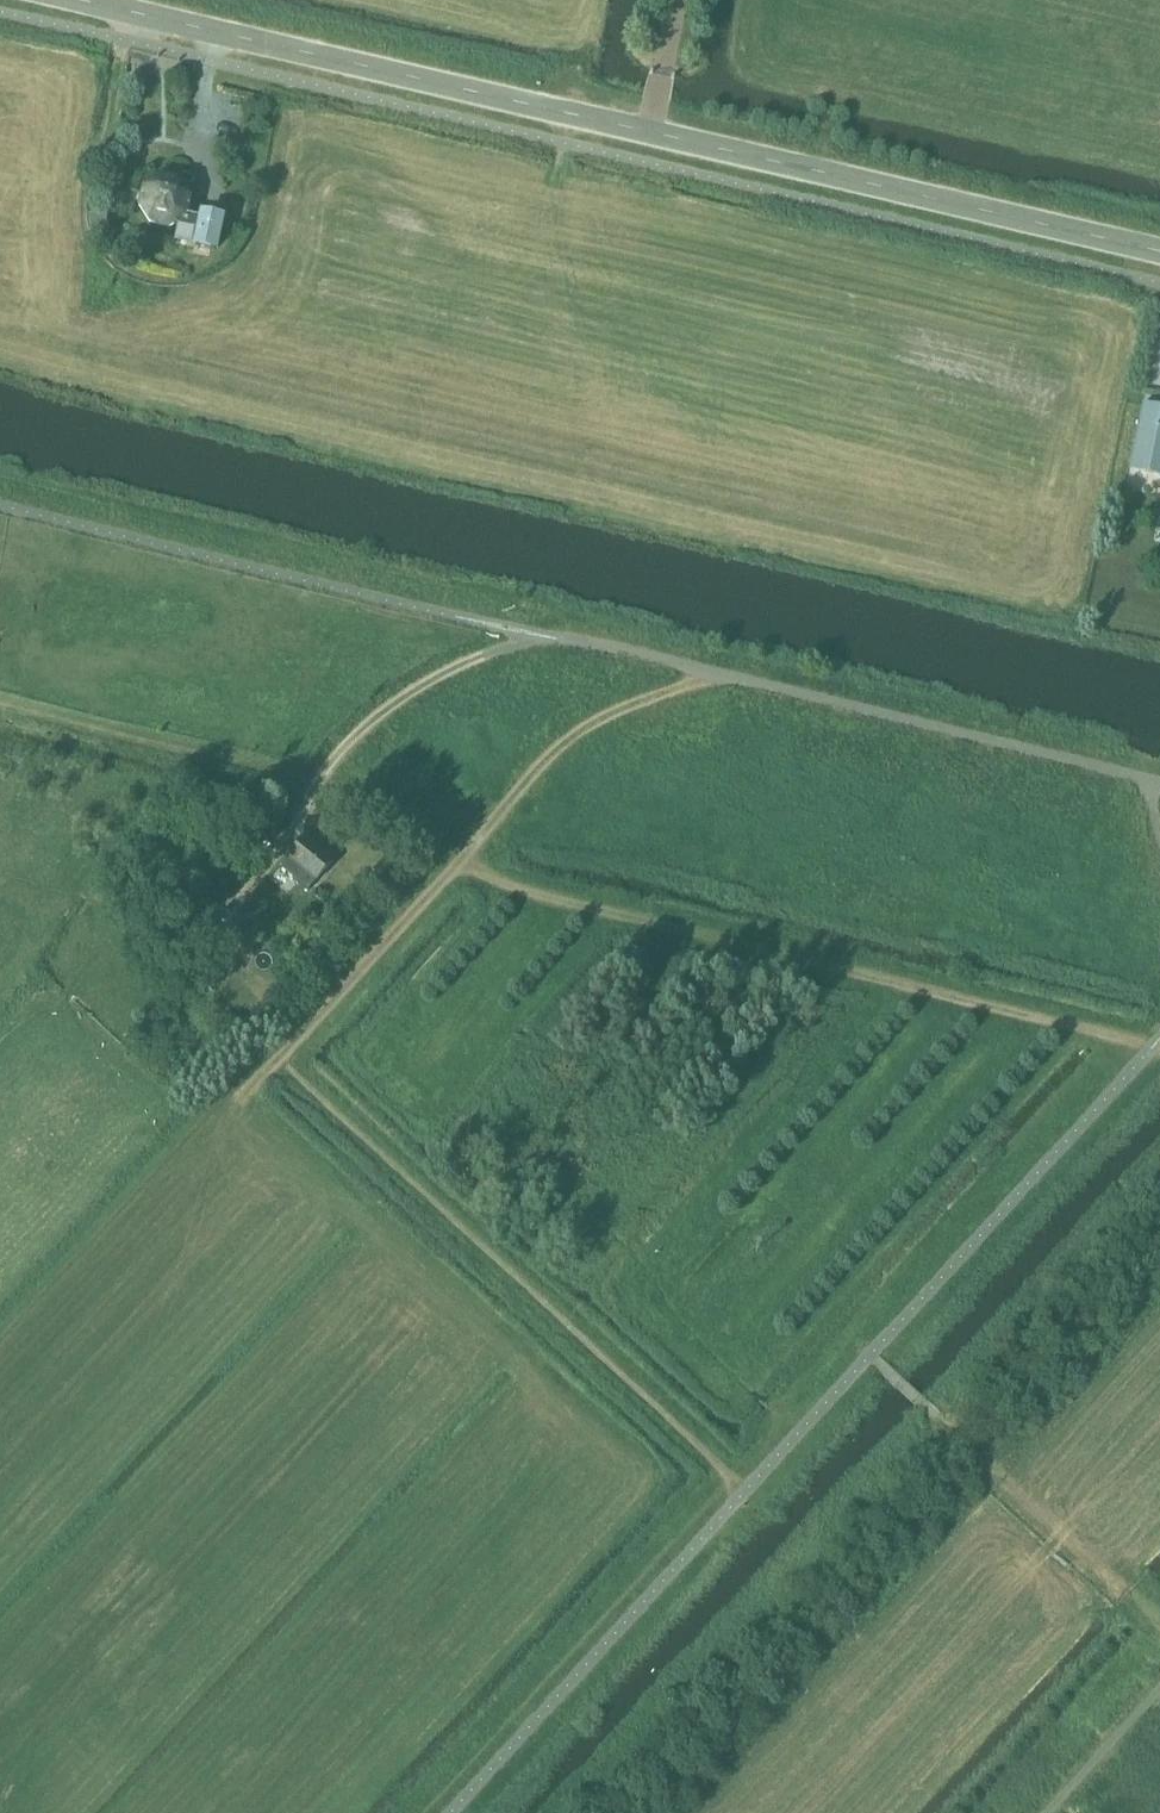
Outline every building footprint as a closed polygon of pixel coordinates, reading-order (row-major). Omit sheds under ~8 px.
[(174,226),(176,229),(197,234),(194,247),(214,252),(221,221),(201,217),(200,221),(186,218),(190,200),(179,183),(160,179),(142,190),(138,209),(149,225),(168,229),(174,226)] [(310,889),(333,861),(306,838),(283,866),(281,865),(241,912),(271,937),(311,890),(310,889)]
